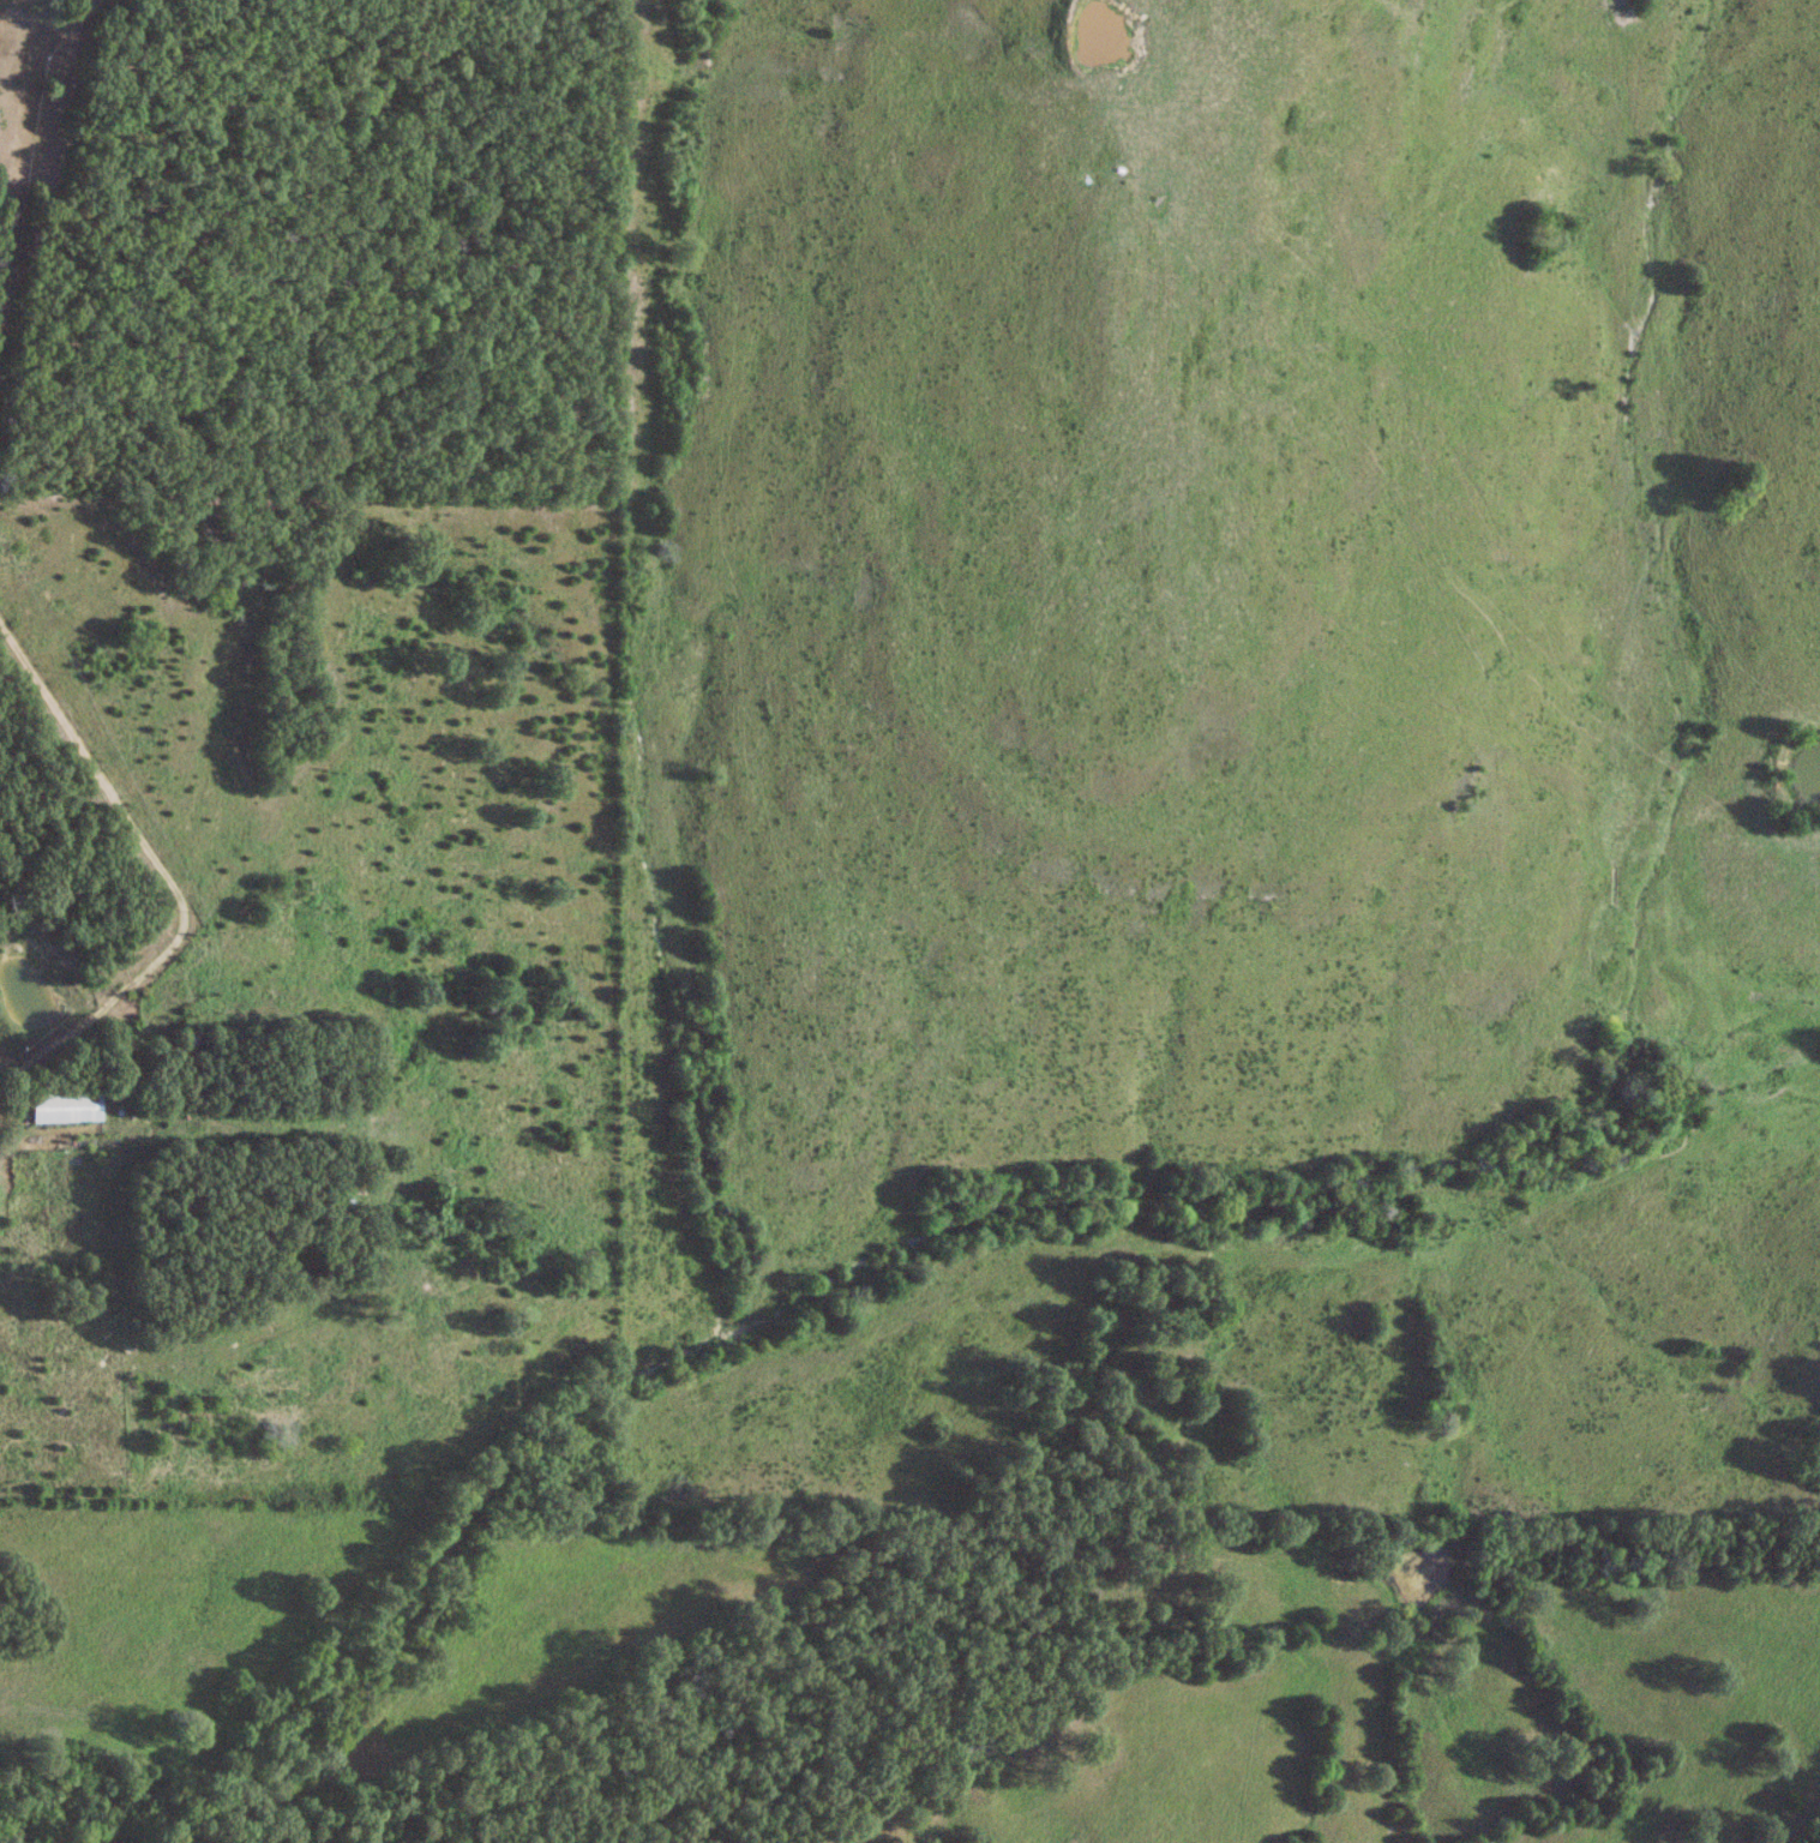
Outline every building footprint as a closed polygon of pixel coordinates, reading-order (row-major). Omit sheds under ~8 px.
[(26,1123),(97,1122),(96,1095),(34,1096),(34,1104),(26,1104),(26,1123)]
